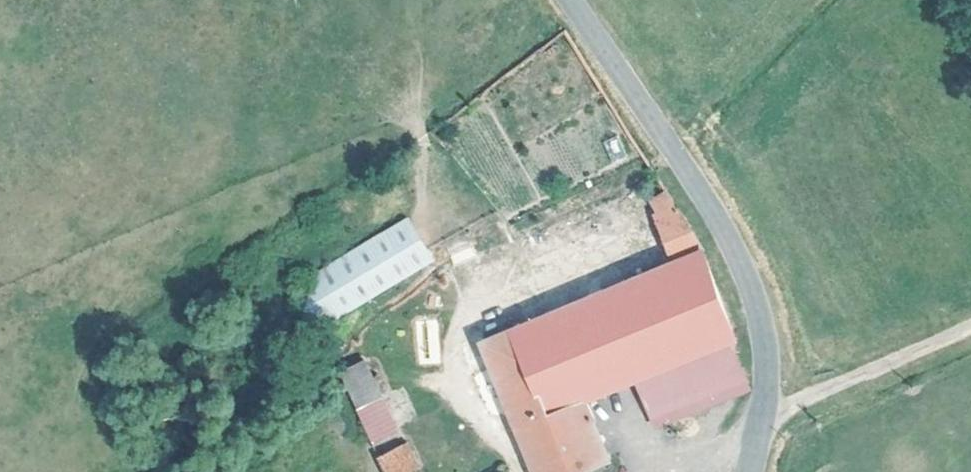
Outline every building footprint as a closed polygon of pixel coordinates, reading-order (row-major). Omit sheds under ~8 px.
[(662,267),(691,256),(659,196),(636,205),(662,267)] [(300,280),(320,326),(432,260),(407,217),(300,280)] [(483,342),(515,420),(584,396),(615,386),(636,377),(735,337),(691,256),(662,267),(483,342)] [(320,326),(300,280),(295,283),(320,326)] [(438,318),(417,319),(418,359),(440,359),(438,318)] [(735,337),(636,377),(650,411),(744,373),(735,337)] [(356,403),(374,395),(380,393),(364,356),(339,367),(356,403)] [(391,435),(374,395),(356,403),(374,443),(391,435)] [(601,445),(584,396),(515,420),(537,471),(584,471),(608,463),(601,445)] [(417,466),(419,466),(408,440),(379,453),(388,471),(419,471),(417,466)]
